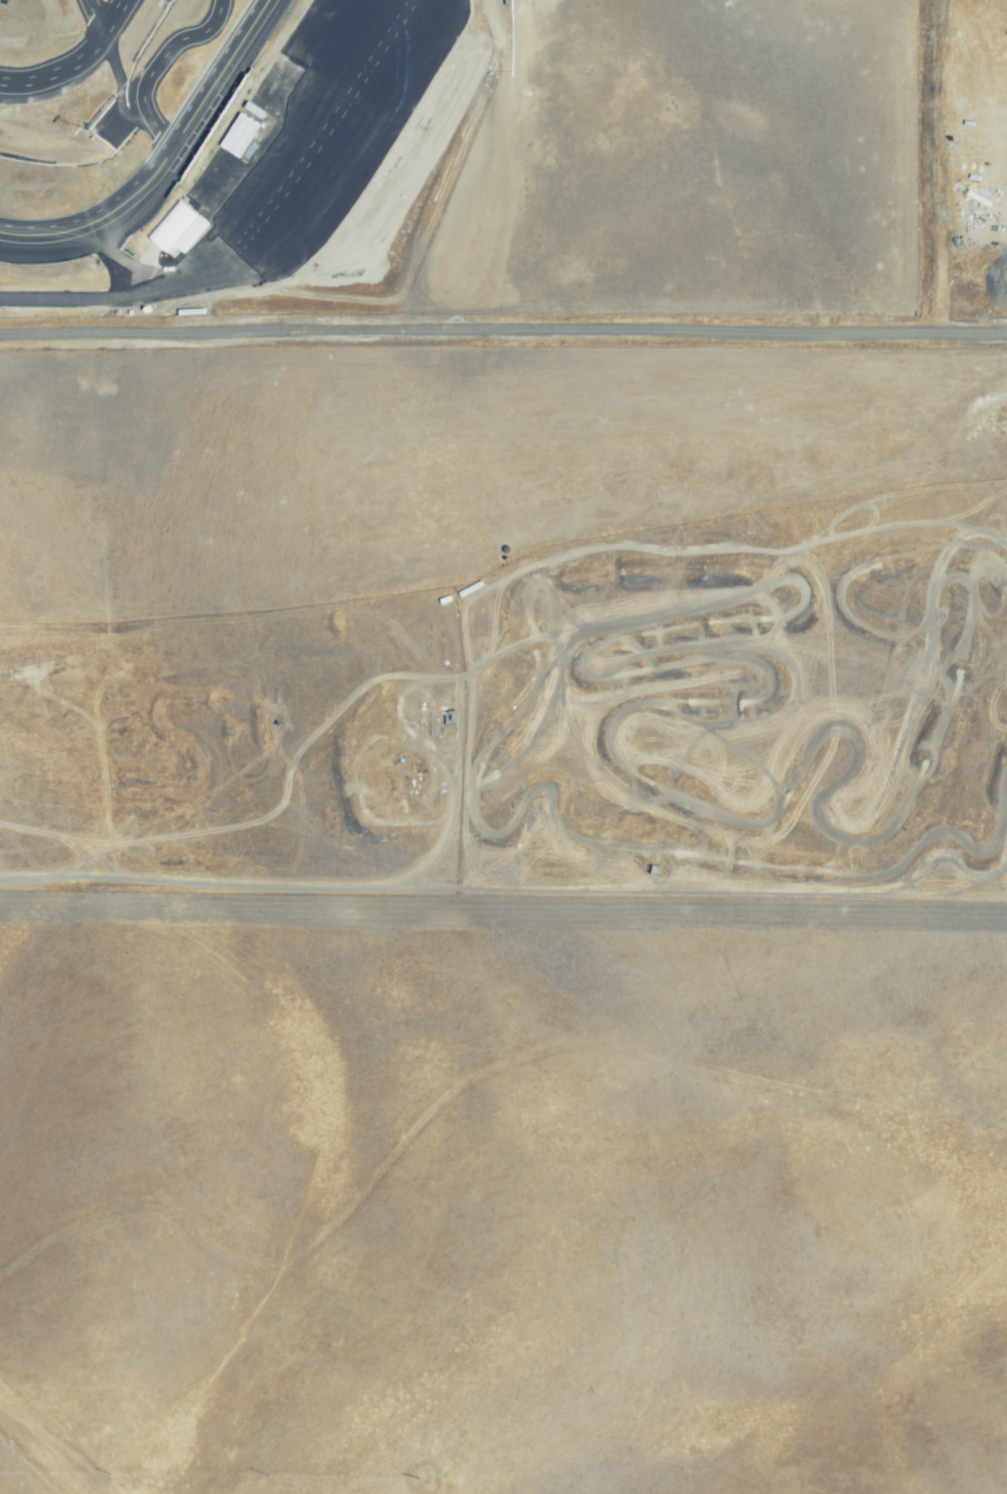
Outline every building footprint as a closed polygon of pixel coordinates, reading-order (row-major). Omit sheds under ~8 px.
[(207,223),(177,198),(146,235),(166,251),(172,244),(183,252),(207,223)]
